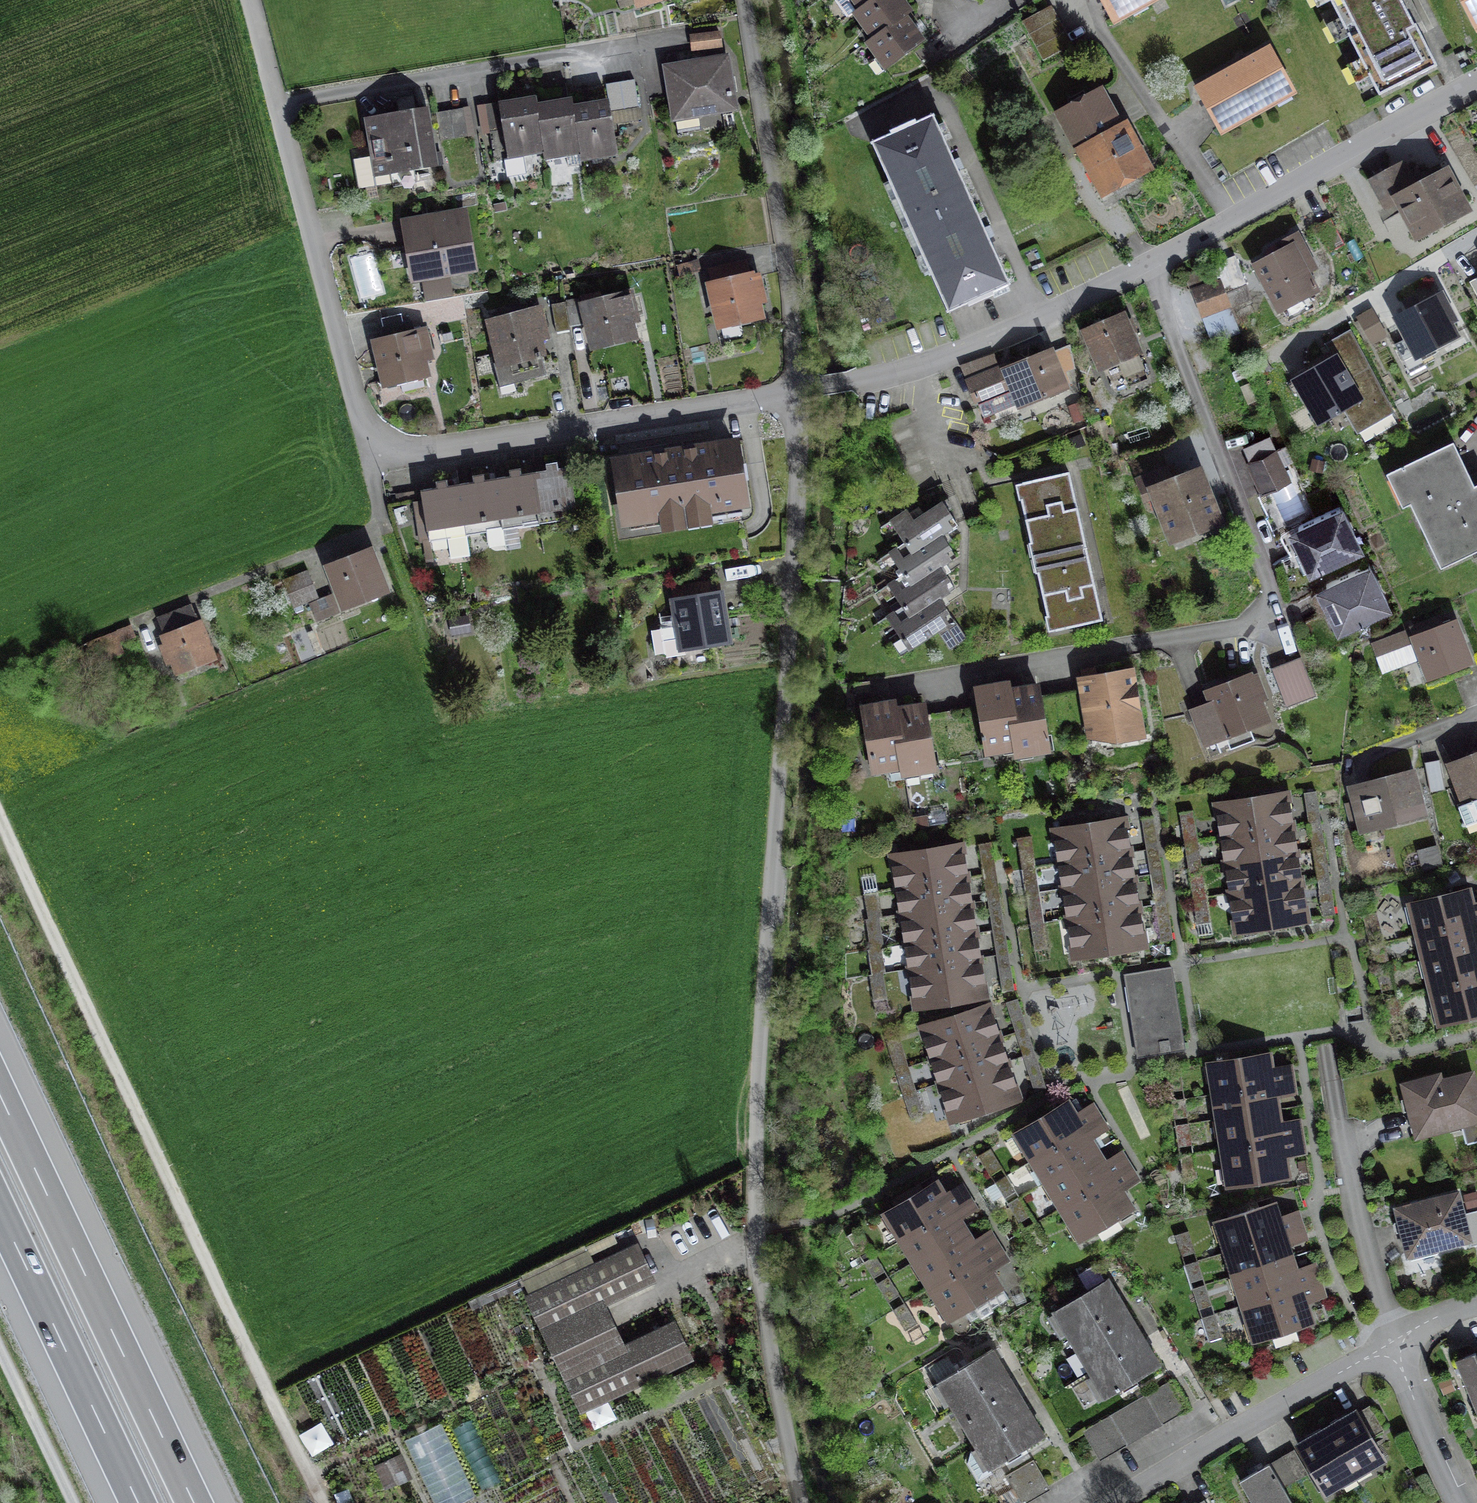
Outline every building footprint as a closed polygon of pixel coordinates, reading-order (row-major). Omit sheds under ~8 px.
[(858,16),(881,0),(846,0),(858,16)] [(870,49),(908,23),(916,18),(903,0),(881,0),(858,16),(850,21),(870,49)] [(1115,31),(1172,0),(1098,0),(1115,31)] [(1319,11),(1341,0),(1314,0),(1319,11)] [(1325,31),(1349,79),(1432,38),(1413,0),(1388,0),(1325,31)] [(1476,42),(1476,0),(1455,0),(1476,42)] [(1053,10),(1026,24),(1046,63),(1074,48),(1053,10)] [(868,51),(885,76),(925,48),(908,23),(870,49),(868,51)] [(720,32),(691,35),(693,50),(721,47),(720,32)] [(1274,52),(1196,94),(1223,143),(1301,102),(1274,52)] [(692,74),(669,78),(675,117),(734,107),(726,58),(690,64),(692,74)] [(620,82),(625,110),(611,112),(613,123),(641,118),(634,80),(620,82)] [(625,110),(620,82),(606,84),(611,112),(625,110)] [(1103,95),(1055,121),(1075,155),(1122,129),(1103,95)] [(544,152),(545,160),(567,156),(566,148),(579,146),(574,112),(572,105),(557,107),(556,100),(550,101),(547,102),(546,104),(544,106),(544,109),(537,110),(544,152)] [(499,102),(485,104),(489,132),(503,130),(507,150),(521,148),(522,156),(544,152),(537,110),(536,103),(500,109),(499,102)] [(579,146),(582,161),(604,158),(603,149),(616,147),(613,123),(611,112),(610,106),(574,112),(579,146)] [(425,107),(368,117),(376,164),(388,162),(390,174),(435,167),(435,165),(442,164),(440,152),(433,154),(425,107)] [(464,108),(436,113),(440,141),(469,136),(464,108)] [(907,237),(975,206),(937,122),(869,153),(907,237)] [(1075,155),(1104,207),(1156,178),(1127,126),(1122,129),(1075,155)] [(1409,162),(1365,184),(1385,224),(1407,212),(1416,229),(1407,233),(1415,249),(1476,219),(1453,172),(1422,188),(1409,162)] [(1012,287),(975,206),(907,237),(944,318),(1012,287)] [(464,212),(405,222),(409,246),(415,245),(420,274),(440,270),(440,274),(473,269),(464,212)] [(1305,244),(1254,272),(1282,323),(1319,303),(1308,283),(1322,275),(1305,244)] [(748,256),(711,264),(715,282),(752,274),(748,256)] [(1222,278),(1233,307),(1254,299),(1237,257),(1216,265),(1222,278)] [(751,276),(711,286),(720,325),(760,315),(756,301),(764,299),(759,275),(751,277),(751,276)] [(1233,307),(1222,278),(1194,289),(1206,318),(1233,307)] [(631,295),(585,306),(594,344),(632,335),(629,319),(637,317),(631,295)] [(583,324),(579,299),(566,301),(570,326),(583,324)] [(566,301),(552,304),(556,332),(571,330),(570,326),(566,301)] [(1445,305),(1396,329),(1417,372),(1466,348),(1445,305)] [(529,314),(492,324),(502,362),(495,364),(502,393),(515,389),(513,382),(546,374),(536,335),(545,333),(539,307),(528,310),(529,314)] [(1128,311),(1088,328),(1105,368),(1145,351),(1128,311)] [(1374,317),(1357,326),(1371,352),(1388,343),(1374,317)] [(385,342),(377,344),(387,382),(403,378),(406,390),(425,386),(422,373),(424,372),(421,357),(430,354),(424,328),(414,331),(411,321),(381,328),(385,342)] [(1339,363),(1292,389),(1317,436),(1344,421),(1356,444),(1397,421),(1353,342),(1334,352),(1339,363)] [(987,419),(1020,405),(1021,407),(1074,384),(1057,344),(1004,367),(997,351),(963,365),(987,419)] [(1295,481),(1282,446),(1276,447),(1272,436),(1247,446),(1252,460),(1248,462),(1261,494),(1295,481)] [(732,441),(619,460),(629,523),(742,505),(732,441)] [(1393,475),(1408,507),(1421,501),(1451,564),(1476,552),(1476,473),(1462,442),(1393,475)] [(533,480),(538,512),(540,523),(560,520),(559,509),(576,506),(571,474),(559,476),(557,462),(546,464),(548,478),(533,480)] [(1205,466),(1158,484),(1178,536),(1226,518),(1205,466)] [(522,515),(538,512),(533,480),(523,482),(521,468),(509,470),(511,484),(496,486),(501,518),(503,530),(524,526),(522,515)] [(1034,557),(1094,544),(1078,473),(1019,486),(1034,557)] [(486,520),(501,518),(496,486),(486,488),(484,474),(472,476),(474,489),(460,492),(467,535),(488,532),(486,520)] [(467,535),(460,492),(449,493),(447,480),(436,482),(438,495),(423,497),(424,504),(415,505),(417,522),(426,520),(429,541),(448,538),(451,558),(470,555),(467,535)] [(1297,527),(1318,570),(1370,545),(1349,503),(1297,527)] [(896,520),(894,522),(907,543),(914,553),(943,534),(957,526),(945,507),(921,523),(912,510),(896,520)] [(907,571),(915,584),(944,565),(958,556),(943,534),(914,553),(907,543),(894,551),(907,571)] [(1110,620),(1094,544),(1034,557),(1051,633),(1110,620)] [(368,554),(333,568),(346,603),(382,589),(368,554)] [(904,602),(912,615),(944,595),(958,586),(944,565),(915,584),(907,571),(891,582),(904,602)] [(1373,567),(1319,592),(1339,635),(1393,609),(1373,567)] [(308,571),(283,580),(294,607),(319,597),(308,571)] [(715,583),(676,589),(682,624),(662,628),(655,632),(653,642),(657,650),(666,653),(686,649),(685,644),(724,637),(715,583)] [(317,622),(340,615),(334,594),(311,601),(317,622)] [(884,615),(910,654),(941,634),(953,653),(971,641),(960,624),(955,627),(950,619),(957,614),(944,595),(912,615),(904,602),(884,615)] [(192,606),(159,619),(165,636),(164,636),(167,643),(161,646),(168,663),(174,661),(178,671),(213,658),(192,606)] [(1476,663),(1461,618),(1419,634),(1435,678),(1476,663)] [(130,626),(67,651),(75,671),(122,652),(118,643),(134,636),(130,626)] [(1409,632),(1375,645),(1385,672),(1419,660),(1409,632)] [(1300,663),(1270,675),(1288,716),(1317,704),(1300,663)] [(1139,667),(1083,677),(1094,746),(1150,736),(1139,667)] [(1212,699),(1188,709),(1205,752),(1280,721),(1259,670),(1209,690),(1212,699)] [(1012,684),(973,691),(985,765),(1013,760),(1009,729),(1019,727),(1013,694),(1012,684)] [(1009,729),(1016,767),(1054,760),(1040,688),(1013,694),(1019,727),(1009,729)] [(898,705),(859,711),(869,784),(900,779),(894,745),(903,744),(898,711),(898,705)] [(938,780),(926,707),(898,711),(903,744),(894,745),(900,779),(901,786),(938,780)] [(1449,763),(1465,805),(1476,800),(1476,753),(1449,763)] [(1420,768),(1350,784),(1362,832),(1431,816),(1420,768)] [(1225,837),(1300,827),(1295,791),(1220,801),(1225,837)] [(1063,863),(1134,851),(1129,816),(1058,828),(1063,863)] [(1303,852),(1300,827),(1225,837),(1228,862),(1303,852)] [(891,855),(897,891),(973,879),(968,843),(891,855)] [(1139,876),(1134,851),(1063,863),(1067,888),(1139,876)] [(1307,883),(1303,852),(1228,862),(1232,893),(1307,883)] [(1144,908),(1139,876),(1067,888),(1073,920),(1144,908)] [(977,904),(973,879),(897,891),(901,916),(977,904)] [(1312,924),(1307,883),(1232,893),(1238,933),(1312,924)] [(1476,921),(1476,887),(1413,903),(1422,935),(1476,921)] [(982,933),(977,904),(901,916),(906,945),(982,933)] [(1150,946),(1144,908),(1073,920),(1079,957),(1150,946)] [(1422,935),(1428,960),(1476,948),(1476,921),(1422,935)] [(986,959),(982,933),(906,945),(910,971),(986,959)] [(1428,960),(1435,989),(1476,978),(1476,948),(1428,960)] [(992,995),(986,959),(910,971),(916,1007),(992,995)] [(1174,969),(1128,978),(1143,1062),(1189,1053),(1174,969)] [(1435,989),(1445,1027),(1476,1019),(1476,978),(1435,989)] [(925,1026),(936,1061),(1005,1040),(994,1005),(925,1026)] [(1012,1063),(1005,1040),(936,1061),(943,1084),(1012,1063)] [(1216,1095),(1299,1081),(1296,1066),(1281,1069),(1277,1051),(1210,1062),(1216,1095)] [(1024,1102),(1012,1063),(943,1084),(955,1123),(1024,1102)] [(1402,1083),(1416,1142),(1466,1129),(1470,1144),(1476,1143),(1476,1073),(1450,1080),(1448,1072),(1402,1083)] [(1302,1096),(1299,1081),(1216,1095),(1220,1121),(1288,1109),(1286,1099),(1302,1096)] [(1034,1160),(1102,1118),(1094,1106),(1083,1113),(1074,1099),(1068,1103),(1018,1135),(1034,1160)] [(1290,1122),(1288,1109),(1220,1121),(1226,1152),(1308,1138),(1305,1120),(1290,1122)] [(1110,1132),(1102,1118),(1034,1160),(1049,1184),(1105,1149),(1099,1139),(1110,1132)] [(1311,1156),(1308,1138),(1226,1152),(1232,1189),(1296,1177),(1293,1160),(1311,1156)] [(1113,1161),(1105,1149),(1049,1184),(1064,1209),(1132,1166),(1125,1154),(1113,1161)] [(1142,1181),(1132,1166),(1064,1209),(1087,1244),(1142,1209),(1129,1189),(1142,1181)] [(887,1214),(902,1238),(972,1195),(965,1184),(949,1194),(941,1181),(887,1214)] [(1399,1207),(1411,1258),(1476,1242),(1476,1209),(1468,1211),(1463,1191),(1399,1207)] [(980,1208),(972,1195),(902,1238),(917,1261),(973,1227),(967,1216),(980,1208)] [(1227,1252),(1307,1225),(1303,1212),(1288,1217),(1283,1201),(1217,1223),(1227,1252)] [(1312,1239),(1307,1225),(1227,1252),(1236,1279),(1301,1257),(1297,1244),(1312,1239)] [(981,1239),(973,1227),(917,1261),(934,1290),(1004,1246),(994,1231),(981,1239)] [(1014,1262),(1004,1246),(934,1290),(954,1321),(1011,1286),(1001,1270),(1014,1262)] [(636,1251),(533,1300),(582,1404),(686,1354),(671,1323),(620,1348),(600,1306),(651,1282),(636,1251)] [(1305,1268),(1301,1257),(1236,1279),(1245,1305),(1326,1278),(1321,1263),(1305,1268)] [(1332,1295),(1326,1278),(1245,1305),(1257,1340),(1313,1321),(1308,1304),(1332,1295)] [(1074,1342),(1132,1308),(1114,1279),(1057,1313),(1074,1342)] [(1209,1303),(1200,1306),(1212,1337),(1221,1334),(1209,1303)] [(1150,1339),(1132,1308),(1074,1342),(1093,1373),(1150,1339)] [(1150,1339),(1093,1373),(1108,1399),(1166,1365),(1150,1339)] [(960,1412),(1018,1378),(1000,1348),(943,1382),(960,1412)] [(1461,1363),(1476,1400),(1476,1357),(1461,1363)] [(1037,1409),(1018,1378),(960,1412),(979,1443),(1037,1409)] [(1163,1389),(1177,1415),(1191,1407),(1176,1382),(1163,1389)] [(1163,1389),(1151,1396),(1165,1422),(1177,1415),(1163,1389)] [(1128,1442),(1165,1422),(1151,1396),(1114,1417),(1128,1442)] [(1054,1438),(1037,1409),(979,1443),(996,1472),(1054,1438)] [(1364,1409),(1332,1427),(1362,1479),(1393,1460),(1364,1409)] [(1112,1451),(1128,1442),(1114,1417),(1098,1425),(1112,1451)] [(314,1452),(334,1440),(322,1421),(302,1432),(314,1452)] [(404,1441),(433,1502),(461,1502),(476,1496),(442,1423),(404,1441)] [(1112,1451),(1098,1425),(1085,1432),(1100,1458),(1112,1451)] [(1331,1496),(1362,1479),(1332,1427),(1302,1445),(1331,1496)] [(1295,1453),(1282,1460),(1295,1483),(1297,1485),(1309,1478),(1295,1453)] [(400,1454),(376,1466),(385,1486),(397,1481),(398,1483),(411,1477),(400,1454)] [(1244,1481),(1257,1502),(1295,1502),(1286,1488),(1295,1483),(1282,1460),(1244,1481)] [(1023,1469),(1039,1497),(1053,1490),(1037,1462),(1023,1469)] [(1039,1497),(1023,1469),(1010,1477),(1018,1490),(1025,1502),(1028,1502),(1039,1497)] [(1003,1498),(1006,1502),(1025,1502),(1018,1490),(1003,1498)]
